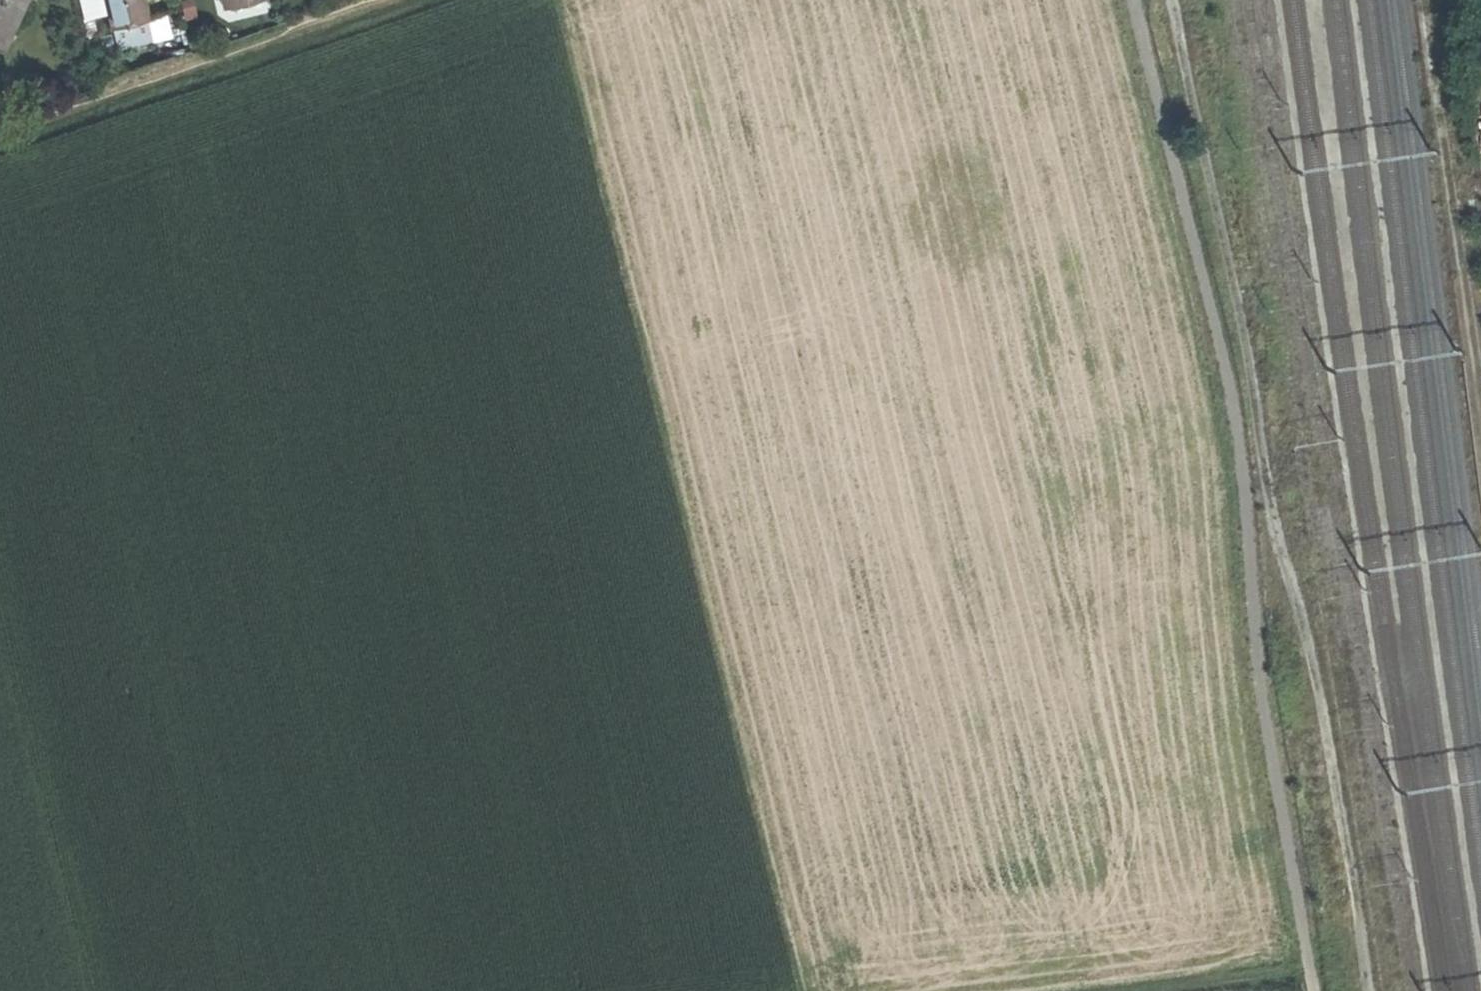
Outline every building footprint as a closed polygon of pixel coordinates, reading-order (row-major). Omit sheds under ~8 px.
[(10,26),(21,0),(0,0),(0,50),(10,26)] [(10,26),(22,31),(35,0),(21,0),(10,26)] [(107,54),(141,44),(132,12),(128,0),(114,0),(93,6),(107,54)] [(216,25),(256,14),(253,0),(210,0),(216,25)] [(259,25),(256,14),(216,25),(219,35),(259,25)]
